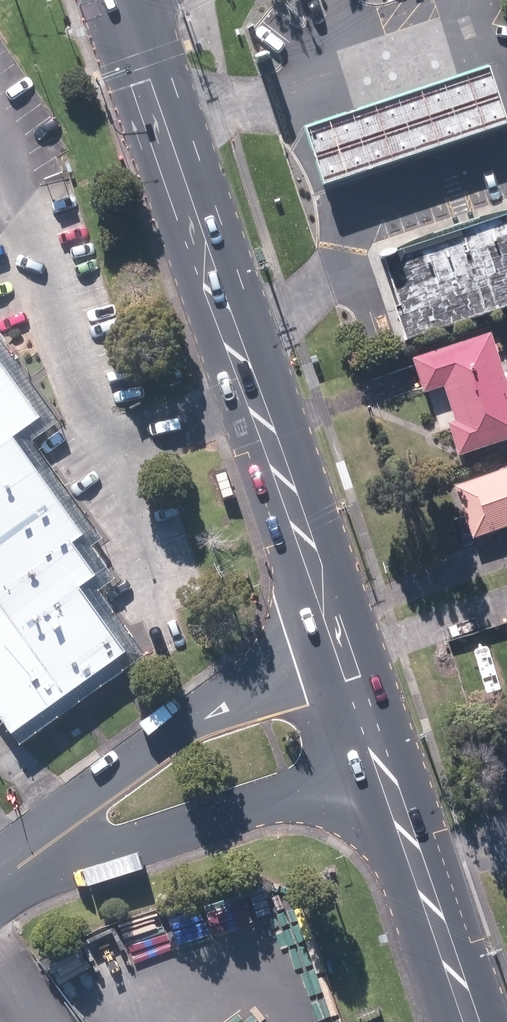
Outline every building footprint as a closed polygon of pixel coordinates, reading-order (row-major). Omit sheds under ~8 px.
[(488,68),(309,129),(328,185),(506,124),(506,123),(488,68)] [(404,339),(506,303),(506,216),(378,261),(404,339)] [(424,395),(449,387),(458,420),(449,422),(458,452),(506,437),(506,376),(494,332),(412,356),(424,395)] [(15,739),(126,658),(79,593),(95,582),(71,550),(84,540),(15,444),(45,422),(0,360),(0,718),(15,739)] [(460,484),(478,536),(506,526),(506,468),(460,484)]
